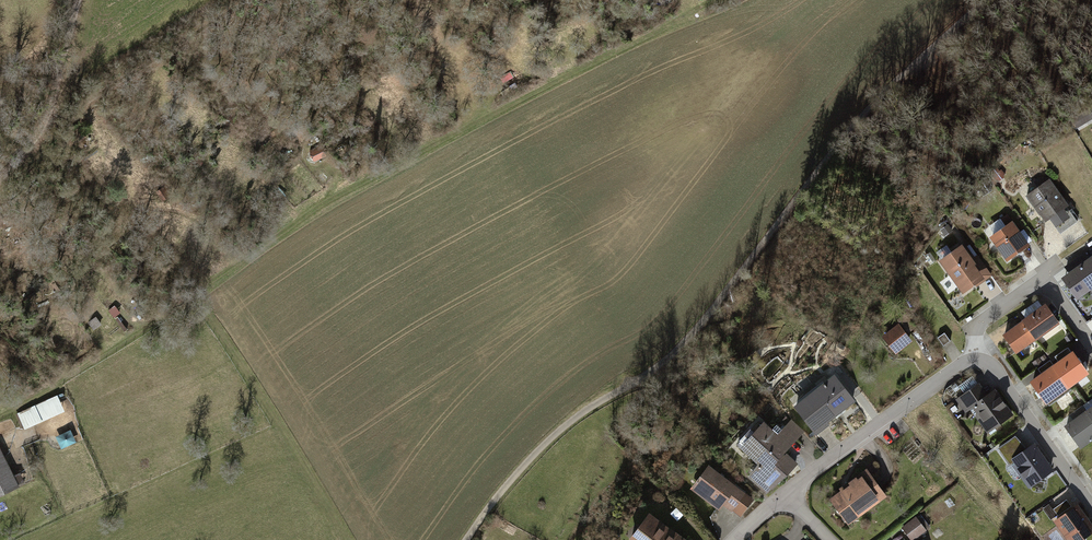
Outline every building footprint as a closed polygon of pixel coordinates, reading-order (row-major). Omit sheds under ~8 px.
[(1051,181),(1030,196),(1049,222),(1070,206),(1051,181)] [(1015,222),(995,237),(1011,259),(1031,244),(1015,222)] [(968,245),(945,260),(967,290),(991,274),(979,256),(977,257),(968,245)] [(1066,278),(1081,299),(1091,291),(1091,259),(1066,278)] [(1025,321),(1038,339),(1062,322),(1049,304),(1025,321)] [(1038,339),(1025,321),(1006,334),(1019,352),(1038,339)] [(916,342),(901,324),(885,338),(899,356),(916,342)] [(1055,356),(1060,363),(1073,354),(1068,347),(1055,356)] [(1060,363),(1055,367),(1069,385),(1087,373),(1073,354),(1060,363)] [(1038,369),(1043,376),(1055,367),(1050,360),(1038,369)] [(1069,385),(1055,367),(1043,376),(1033,382),(1050,406),(1072,390),(1069,385)] [(799,408),(818,433),(833,421),(830,419),(856,399),(839,377),(799,408)] [(989,397),(978,383),(957,399),(968,413),(973,409),(991,433),(1016,414),(998,390),(989,397)] [(58,399),(19,416),(26,431),(65,413),(58,399)] [(1069,414),(1074,422),(1087,413),(1083,406),(1069,414)] [(1066,428),(1079,446),(1091,437),(1091,420),(1087,413),(1074,422),(1066,428)] [(780,437),(767,425),(745,447),(763,464),(752,475),(770,492),(800,462),(790,452),(806,435),(793,423),(780,437)] [(58,436),(63,448),(78,442),(73,430),(58,436)] [(1019,436),(1000,450),(1012,467),(1016,465),(1031,485),(1052,469),(1035,446),(1030,450),(1019,436)] [(0,450),(0,501),(23,490),(3,449),(0,450)] [(755,497),(712,466),(696,488),(722,507),(725,503),(742,515),(755,497)] [(871,471),(833,498),(850,521),(888,495),(871,471)] [(1062,516),(1071,503),(1065,499),(1056,512),(1062,516)] [(1055,522),(1068,539),(1084,539),(1091,534),(1091,524),(1078,505),(1055,522)] [(653,515),(635,539),(687,539),(653,515)] [(920,515),(904,526),(913,538),(929,527),(920,515)]
